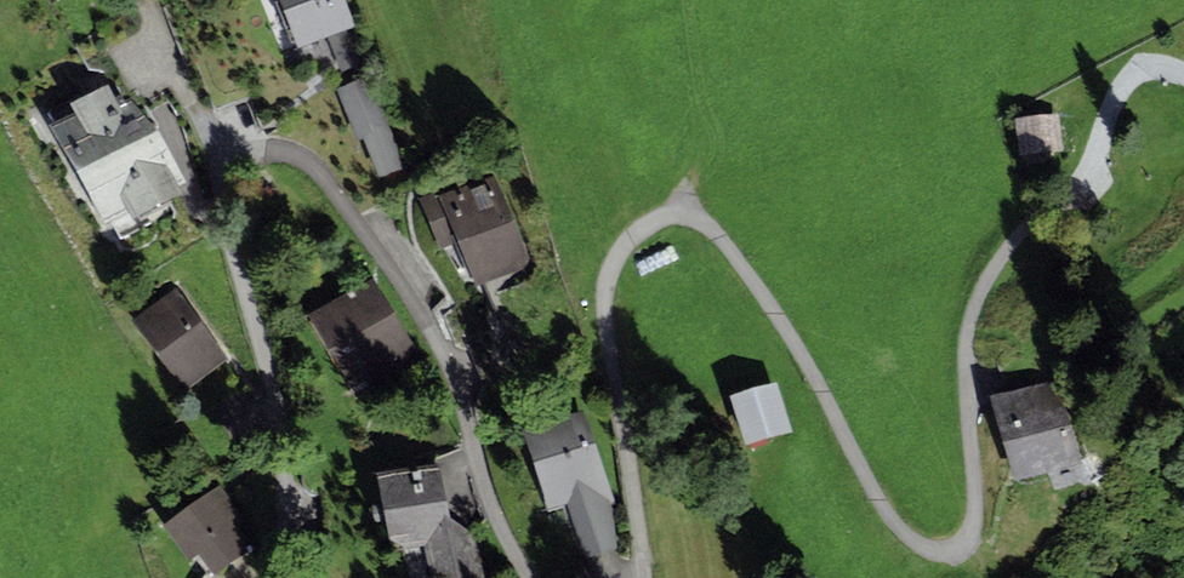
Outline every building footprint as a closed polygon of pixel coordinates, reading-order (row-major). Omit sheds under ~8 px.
[(297,46),(326,35),(338,64),(359,56),(348,28),(355,26),(345,0),(279,0),(297,46)] [(369,76),(338,88),(358,140),(363,138),(378,177),(403,168),(369,76)] [(75,112),(53,124),(106,223),(129,210),(133,218),(182,192),(178,185),(184,182),(136,92),(119,101),(108,81),(69,102),(75,112)] [(1059,114),(1015,118),(1018,154),(1062,150),(1059,114)] [(438,189),(419,197),(440,250),(459,243),(475,283),(483,280),(503,333),(512,330),(522,356),(561,341),(496,172),(440,193),(438,189)] [(372,276),(307,313),(355,396),(420,358),(372,276)] [(176,288),(132,320),(184,389),(228,357),(176,288)] [(1060,376),(991,395),(1015,482),(1084,463),(1060,376)] [(777,380),(730,394),(744,444),(792,431),(777,380)] [(586,411),(522,429),(548,509),(567,505),(586,558),(617,548),(611,504),(616,503),(586,411)] [(377,472),(391,548),(404,546),(409,577),(476,577),(495,576),(471,530),(462,525),(450,523),(441,463),(377,472)] [(246,521),(221,485),(164,524),(189,560),(199,553),(215,576),(254,548),(238,526),(246,521)]
